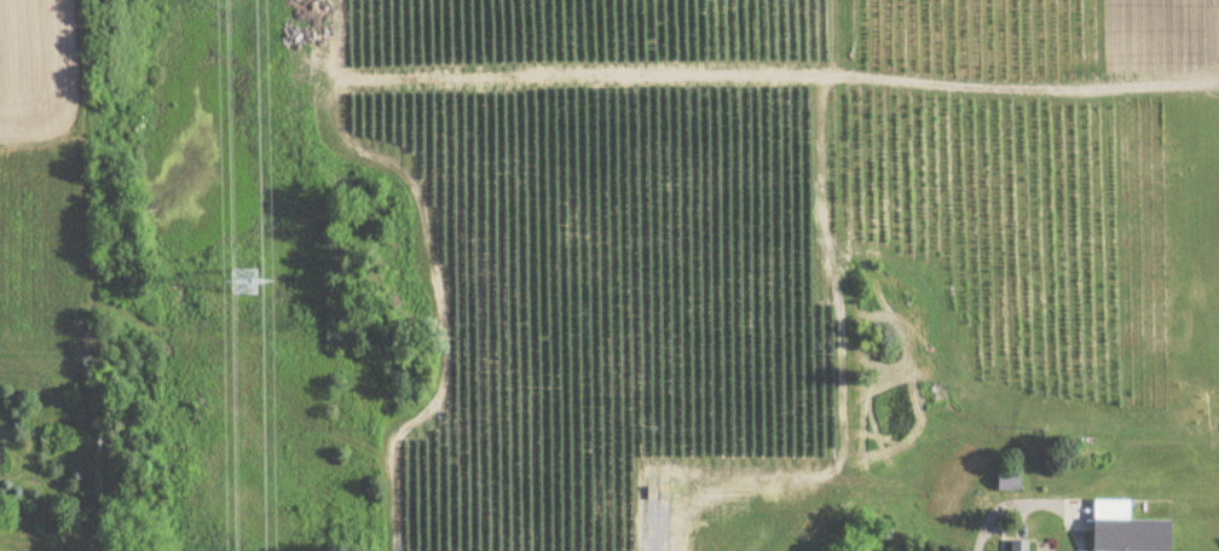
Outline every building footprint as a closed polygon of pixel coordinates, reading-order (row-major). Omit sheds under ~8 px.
[(998,491),(1020,491),(1020,475),(998,475),(998,491)] [(1169,523),(1129,522),(1129,501),(1092,501),(1092,550),(1169,550),(1169,523)] [(1012,542),(1012,550),(1027,550),(1027,542),(1012,542)]
